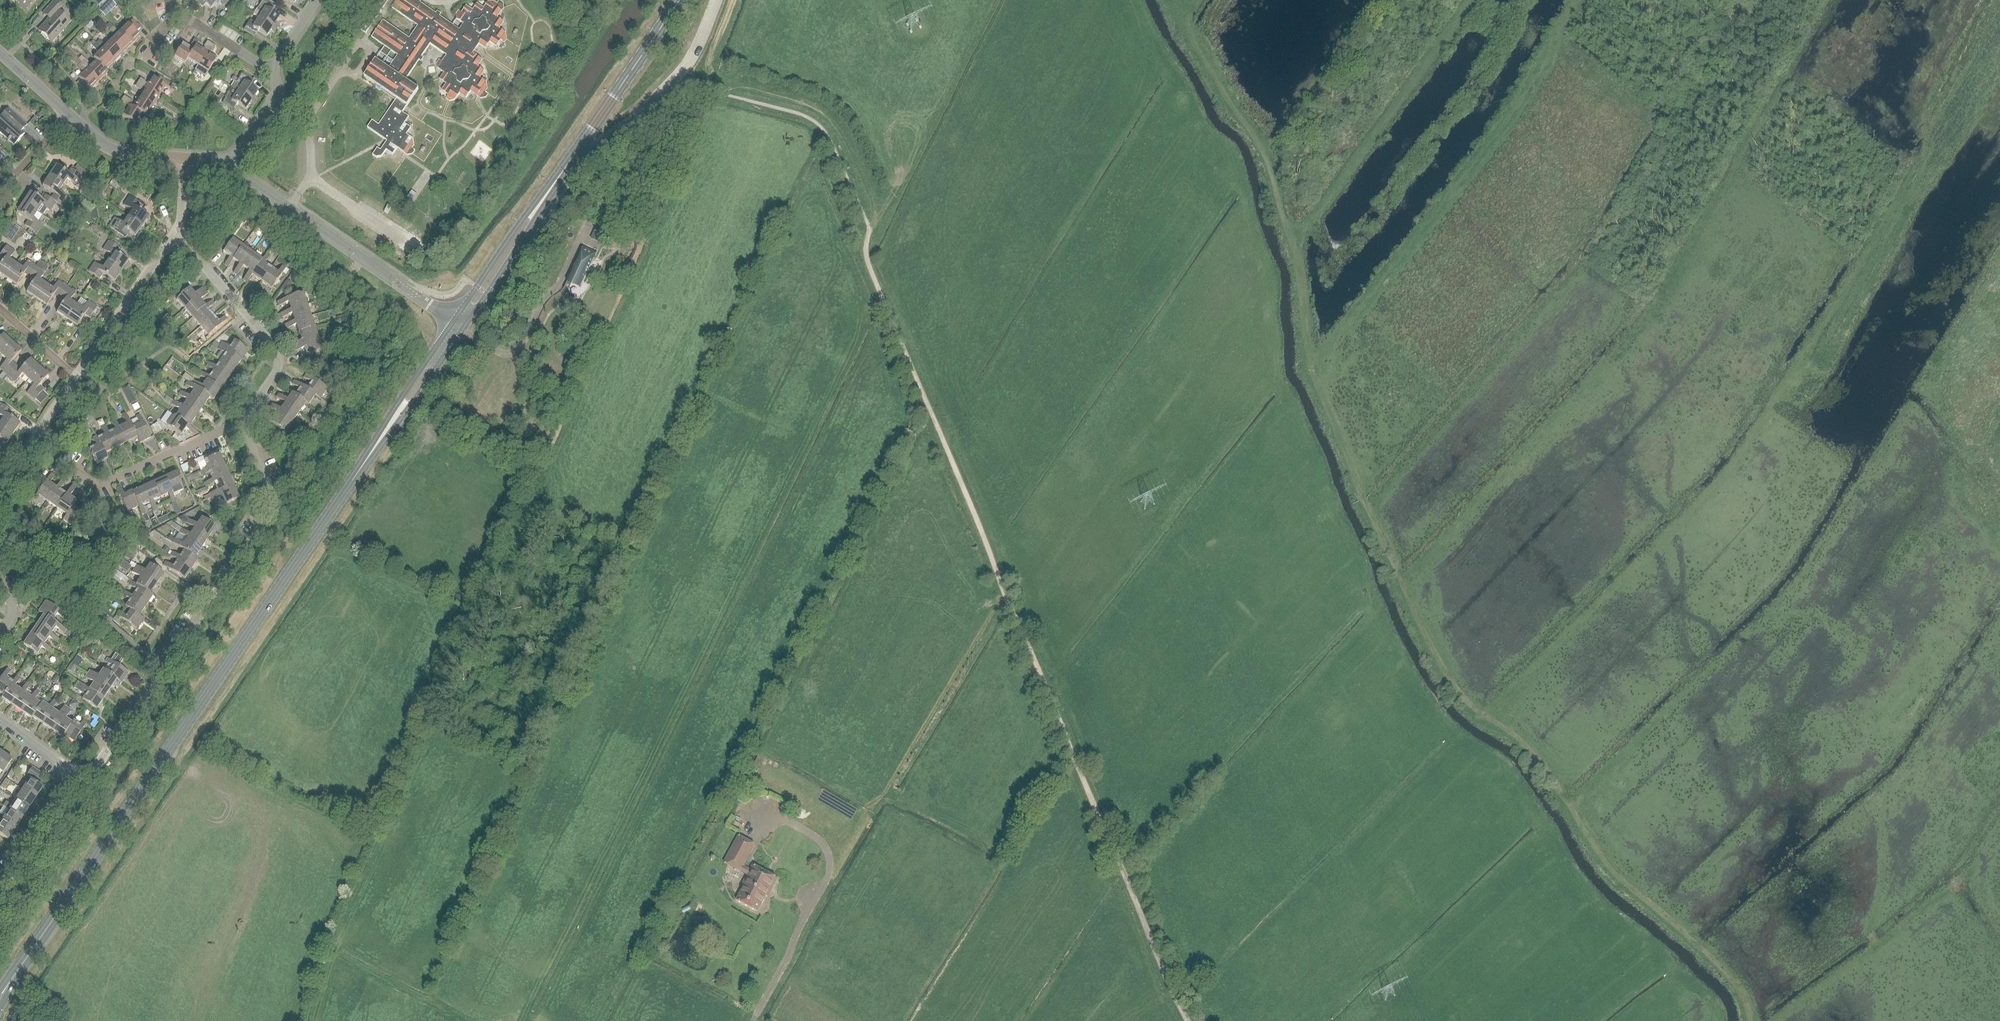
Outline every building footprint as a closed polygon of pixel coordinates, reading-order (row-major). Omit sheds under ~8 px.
[(24,10),(33,0),(12,0),(24,10)] [(111,0),(105,6),(110,11),(116,5),(111,0)] [(199,4),(202,7),(206,4),(210,9),(218,2),(222,7),(229,0),(203,0),(199,4)] [(279,26),(275,23),(279,17),(270,12),(274,6),(264,0),(263,0),(257,9),(253,15),(258,18),(276,30),(279,26)] [(413,139),(407,135),(411,128),(405,124),(409,117),(402,112),(407,106),(418,89),(405,80),(430,44),(446,55),(442,61),(439,59),(436,63),(437,69),(444,73),(439,80),(446,84),(441,91),(448,95),(446,98),(449,101),(455,100),(459,94),(466,98),(470,92),(480,98),(486,97),(488,93),(485,91),(487,88),(486,82),(480,78),(484,71),(478,67),(482,60),(476,56),(478,53),(475,50),(479,44),(485,49),(490,42),(496,47),(501,40),(504,43),(507,39),(506,33),(499,29),(504,22),(497,18),(504,8),(503,2),(499,0),(497,3),(493,1),(488,2),(483,8),(477,4),(473,10),(466,6),(462,12),(458,10),(456,14),(457,19),(463,24),(459,30),(416,0),(397,0),(392,8),(418,26),(409,38),(383,21),(371,37),(398,55),(388,69),(375,60),(364,77),(397,99),(379,125),(372,121),(368,128),(387,141),(381,150),(378,148),(373,155),(377,158),(382,156),(387,150),(393,155),(398,148),(408,155),(413,154),(415,150),(412,148),(415,144),(413,139)] [(373,21),(388,0),(381,0),(369,18),(373,21)] [(43,13),(49,18),(38,30),(51,43),(70,22),(60,12),(63,9),(54,1),(43,13)] [(274,33),(276,30),(258,18),(255,23),(250,20),(243,30),(254,36),(257,31),(266,37),(270,31),(274,33)] [(140,28),(132,20),(119,33),(131,45),(140,36),(136,33),(140,28)] [(131,45),(119,33),(113,27),(109,30),(116,36),(111,41),(122,53),(131,45)] [(185,63),(187,59),(196,45),(198,42),(194,39),(189,46),(183,42),(174,57),(185,63)] [(111,41),(106,46),(99,40),(96,43),(114,62),(122,53),(111,41)] [(93,41),(90,44),(99,53),(93,58),(96,61),(106,70),(114,62),(96,43),(93,41)] [(187,59),(197,65),(211,44),(207,41),(202,49),(196,45),(187,59)] [(216,47),(211,44),(197,65),(208,72),(217,58),(211,54),(216,47)] [(106,70),(96,61),(91,65),(85,59),(81,63),(99,81),(108,72),(106,70)] [(81,63),(78,66),(84,73),(79,78),(90,90),(99,81),(81,63)] [(253,80),(242,73),(232,88),(255,103),(258,100),(254,97),(258,91),(249,86),(253,80)] [(138,82),(159,96),(166,86),(152,77),(148,83),(140,78),(138,82)] [(153,106),(159,96),(138,82),(135,86),(142,91),(139,97),(153,106)] [(252,107),(255,103),(232,88),(222,103),(233,110),(236,105),(245,111),(249,105),(252,107)] [(153,106),(139,97),(135,103),(124,96),(121,100),(142,114),(146,116),(153,106)] [(136,124),(142,114),(121,100),(118,104),(126,109),(122,115),(136,124)] [(14,145),(25,133),(22,130),(27,125),(20,118),(8,108),(0,117),(0,133),(14,145)] [(56,165),(49,175),(63,184),(68,178),(76,184),(82,175),(71,168),(68,173),(56,165)] [(85,171),(77,165),(74,169),(82,175),(85,171)] [(59,191),(63,184),(49,175),(42,186),(54,194),(50,198),(56,202),(61,206),(67,197),(59,191)] [(123,186),(113,179),(109,185),(119,191),(123,186)] [(412,191),(407,197),(412,201),(417,194),(412,191)] [(50,198),(45,194),(41,199),(30,192),(23,202),(37,211),(42,214),(46,208),(50,211),(56,202),(50,198)] [(132,210),(127,216),(141,226),(148,216),(141,211),(146,205),(139,201),(138,202),(129,196),(123,205),(132,210)] [(32,217),(37,211),(23,202),(16,212),(28,220),(24,225),(35,232),(41,223),(32,217)] [(127,216),(123,223),(114,218),(108,226),(125,238),(129,233),(134,236),(141,226),(127,216)] [(591,238),(602,243),(610,226),(599,221),(591,238)] [(11,224),(3,236),(11,242),(19,229),(11,224)] [(104,231),(94,224),(90,228),(101,236),(104,231)] [(228,266),(233,259),(242,246),(232,238),(222,252),(229,257),(224,264),(228,266)] [(111,255),(106,261),(121,271),(128,261),(118,254),(121,250),(109,241),(103,249),(111,255)] [(585,249),(587,246),(583,245),(581,250),(582,251),(568,281),(563,290),(564,291),(568,281),(571,282),(572,282),(579,286),(579,285),(583,278),(593,256),(594,257),(597,251),(593,249),(592,252),(585,249)] [(0,266),(0,274),(7,278),(16,265),(10,260),(16,252),(7,246),(0,256),(0,257),(4,260),(0,266)] [(252,253),(242,246),(233,259),(239,264),(233,272),(237,274),(242,266),(252,253)] [(252,274),(261,259),(252,253),(242,266),(249,271),(243,279),(246,281),(252,274)] [(252,274),(262,282),(271,268),(264,263),(269,256),(266,253),(261,259),(252,274)] [(23,269),(16,265),(7,278),(17,286),(25,274),(30,277),(38,266),(29,260),(23,269)] [(27,292),(37,299),(47,285),(40,280),(47,270),(47,265),(41,261),(38,266),(30,277),(35,280),(27,292)] [(113,282),(121,271),(106,261),(102,267),(94,262),(88,271),(99,278),(102,274),(113,282)] [(277,272),(271,268),(262,282),(271,288),(286,268),(282,265),(277,272)] [(55,294),(60,298),(68,287),(59,280),(53,289),(47,285),(37,299),(47,306),(55,294)] [(287,280),(281,289),(288,294),(294,285),(287,280)] [(57,312),(68,319),(77,305),(71,301),(76,293),(68,287),(60,298),(65,301),(57,312)] [(176,299),(185,309),(205,291),(202,288),(194,294),(189,288),(176,299)] [(321,291),(319,294),(321,299),(328,297),(325,289),(321,291)] [(185,309),(193,318),(205,306),(200,301),(208,294),(205,291),(185,309)] [(291,310),(306,305),(303,293),(277,301),(278,306),(288,303),(291,310)] [(82,299),(77,305),(68,319),(68,320),(67,321),(68,323),(70,325),(72,325),(73,323),(77,326),(85,315),(91,318),(98,307),(89,301),(88,303),(82,299)] [(193,318),(201,327),(214,316),(208,310),(214,304),(211,301),(205,306),(193,318)] [(292,314),(294,321),(310,316),(306,305),(291,310),(281,313),(282,317),(292,314)] [(165,325),(171,319),(167,315),(161,320),(165,325)] [(218,322),(214,316),(201,327),(209,336),(227,319),(224,316),(218,322)] [(296,325),(298,333),(314,328),(310,316),(294,321),(295,321),(285,324),(286,328),(296,325)] [(292,343),(294,347),(318,339),(314,328),(298,333),(301,340),(292,343)] [(12,343),(3,334),(0,337),(0,355),(1,355),(12,343)] [(321,350),(318,339),(294,347),(295,351),(303,348),(305,355),(321,350)] [(223,342),(220,345),(241,360),(248,350),(234,340),(230,347),(223,342)] [(214,342),(210,349),(214,352),(218,345),(214,342)] [(1,355),(6,360),(0,367),(0,368),(7,375),(16,365),(12,361),(21,351),(12,343),(1,355)] [(234,370),(241,360),(220,345),(218,348),(225,353),(220,360),(234,370)] [(16,365),(7,375),(15,382),(22,374),(28,380),(38,367),(29,359),(20,369),(16,365)] [(227,380),(234,370),(220,360),(216,367),(209,362),(206,365),(213,370),(227,380)] [(170,369),(165,365),(161,371),(166,375),(170,369)] [(38,367),(28,380),(34,385),(26,393),(34,400),(43,390),(38,386),(48,376),(38,367)] [(220,390),(227,380),(213,370),(209,376),(202,371),(199,375),(207,380),(220,390)] [(185,373),(182,377),(188,381),(191,383),(193,380),(194,380),(185,373)] [(310,382),(306,389),(314,395),(319,398),(326,388),(306,374),(303,377),(310,382)] [(213,400),(220,390),(207,380),(202,387),(193,380),(191,383),(209,397),(213,400)] [(308,404),(314,395),(306,389),(294,380),(291,383),(299,388),(294,395),(305,402),(308,404)] [(203,406),(209,397),(191,383),(188,381),(185,385),(194,391),(189,397),(203,406)] [(128,385),(122,389),(126,397),(132,393),(128,385)] [(203,406),(189,397),(181,391),(178,395),(186,401),(182,407),(196,416),(203,406)] [(305,402),(294,395),(292,393),(287,399),(278,393),(276,397),(285,403),(298,412),(305,402)] [(189,426),(196,416),(182,407),(174,401),(171,404),(180,410),(175,416),(189,426)] [(292,421),(298,412),(285,403),(280,409),(272,403),(269,406),(278,412),(292,421)] [(0,424),(0,425),(13,434),(19,424),(8,416),(11,411),(1,404),(0,404),(0,416),(4,418),(0,424)] [(284,432),(292,421),(278,412),(274,419),(265,413),(262,416),(284,432)] [(126,425),(119,428),(126,443),(133,439),(136,445),(139,443),(132,428),(129,422),(125,413),(121,415),(126,425)] [(132,428),(137,437),(139,443),(151,438),(140,415),(135,417),(139,424),(132,428)] [(193,435),(196,431),(189,426),(175,416),(174,416),(167,426),(180,435),(185,429),(193,435)] [(126,443),(119,428),(115,420),(111,422),(115,430),(108,433),(115,448),(126,443)] [(157,423),(150,427),(154,435),(162,431),(157,423)] [(0,425),(0,440),(6,444),(13,434),(0,425)] [(104,435),(97,438),(105,453),(115,448),(108,433),(104,425),(100,427),(104,435)] [(105,453),(97,438),(96,436),(92,438),(96,445),(88,449),(96,464),(107,458),(105,453)] [(201,476),(209,472),(225,465),(220,454),(204,461),(207,468),(199,471),(201,476)] [(225,465),(209,472),(212,479),(204,483),(206,487),(213,484),(229,477),(225,465)] [(175,472),(164,477),(171,492),(178,489),(182,497),(186,495),(175,472)] [(37,494),(46,501),(56,487),(50,483),(55,476),(51,473),(37,494)] [(192,477),(190,474),(185,476),(188,483),(196,479),(195,476),(192,477)] [(164,477),(153,482),(160,497),(167,494),(171,504),(176,502),(171,492),(164,477)] [(209,495),(210,498),(234,487),(229,477),(213,484),(216,490),(209,494),(209,495)] [(61,480),(56,487),(46,501),(56,507),(65,494),(59,490),(64,482),(61,480)] [(141,487),(148,502),(152,510),(156,508),(153,500),(160,497),(153,482),(141,487)] [(56,507),(67,515),(72,506),(76,501),(69,496),(75,488),(71,485),(65,494),(56,507)] [(126,511),(137,506),(131,492),(127,494),(127,493),(124,494),(120,486),(116,488),(126,511)] [(131,492),(137,506),(141,515),(145,513),(142,505),(148,502),(141,487),(131,492)] [(239,498),(234,487),(210,498),(212,501),(220,498),(223,505),(239,498)] [(79,510),(72,506),(67,515),(63,520),(73,527),(87,505),(84,503),(79,510)] [(189,519),(186,522),(195,528),(208,537),(215,527),(202,518),(197,525),(189,519)] [(173,523),(171,527),(179,532),(182,529),(173,523)] [(201,548),(208,537),(195,528),(190,535),(182,529),(179,532),(188,538),(201,548)] [(195,557),(201,548),(188,538),(184,544),(175,539),(172,542),(184,550),(195,557)] [(136,545),(132,542),(126,550),(135,557),(139,551),(134,548),(136,545)] [(180,556),(173,551),(170,555),(177,560),(191,569),(198,559),(195,557),(184,550),(180,556)] [(184,579),(191,569),(177,560),(173,566),(166,561),(163,565),(184,579)] [(132,561),(129,565),(134,568),(156,583),(163,573),(149,564),(145,570),(132,561)] [(149,593),(156,583),(134,568),(132,571),(141,577),(136,583),(149,593)] [(128,578),(115,569),(112,574),(125,583),(128,578)] [(152,595),(149,593),(136,583),(132,580),(129,584),(136,589),(132,595),(145,604),(152,595)] [(145,604),(132,595),(125,590),(122,594),(129,599),(125,606),(130,609),(138,614),(145,604)] [(45,600),(38,611),(43,614),(52,620),(56,613),(64,618),(66,615),(45,600)] [(144,618),(138,614),(130,609),(126,615),(118,610),(116,614),(117,615),(123,619),(137,628),(144,618)] [(43,614),(37,624),(50,633),(55,627),(63,633),(66,629),(52,620),(43,614)] [(117,615),(114,619),(119,624),(123,619),(117,615)] [(77,621),(72,618),(69,623),(74,626),(77,621)] [(37,624),(30,634),(43,643),(48,637),(56,642),(59,639),(50,633),(37,624)] [(103,637),(96,632),(92,638),(98,643),(103,637)] [(30,634),(23,644),(36,653),(41,646),(48,651),(51,648),(43,643),(30,634)] [(117,678),(116,679),(121,683),(129,672),(107,657),(105,661),(112,666),(108,672),(117,678)] [(72,664),(68,671),(72,674),(77,668),(72,664)] [(12,682),(6,677),(11,670),(7,668),(0,678),(0,694),(2,696),(12,682)] [(89,670),(87,673),(109,689),(116,679),(117,678),(108,672),(103,669),(98,676),(89,670)] [(93,683),(89,689),(103,699),(109,689),(87,673),(85,677),(93,683)] [(16,675),(12,682),(2,696),(1,698),(11,705),(20,691),(14,686),(20,678),(16,675)] [(11,705),(21,711),(30,697),(24,693),(30,684),(26,682),(20,691),(11,705)] [(96,709),(103,699),(89,689),(78,682),(74,689),(84,696),(82,699),(96,709)] [(36,689),(30,697),(21,711),(31,719),(32,717),(40,704),(34,700),(40,691),(36,689)] [(32,717),(43,723),(52,710),(58,701),(54,698),(48,707),(42,702),(40,704),(32,717)] [(58,714),(52,710),(43,723),(52,730),(67,708),(64,705),(58,714)] [(71,710),(67,708),(52,730),(62,737),(64,734),(71,723),(65,718),(71,710)] [(73,720),(71,723),(64,734),(74,741),(88,720),(84,718),(80,725),(73,720)] [(1,752),(0,754),(0,770),(3,772),(11,759),(1,752)] [(36,779),(40,772),(31,766),(27,773),(36,779)] [(12,768),(7,775),(11,778),(16,771),(12,768)] [(6,778),(1,785),(5,788),(10,781),(6,778)] [(29,779),(22,789),(35,798),(42,787),(29,779)] [(15,799),(28,808),(35,798),(22,789),(15,799)] [(3,807),(8,810),(21,818),(28,808),(15,799),(12,805),(7,802),(3,807)] [(8,810),(2,820),(14,829),(21,818),(8,810)] [(14,829),(2,820),(0,822),(0,834),(7,839),(14,829)] [(756,865),(753,870),(743,864),(755,843),(740,835),(726,862),(741,870),(741,869),(750,875),(746,883),(748,884),(739,900),(758,911),(767,895),(770,897),(780,879),(756,865)]
